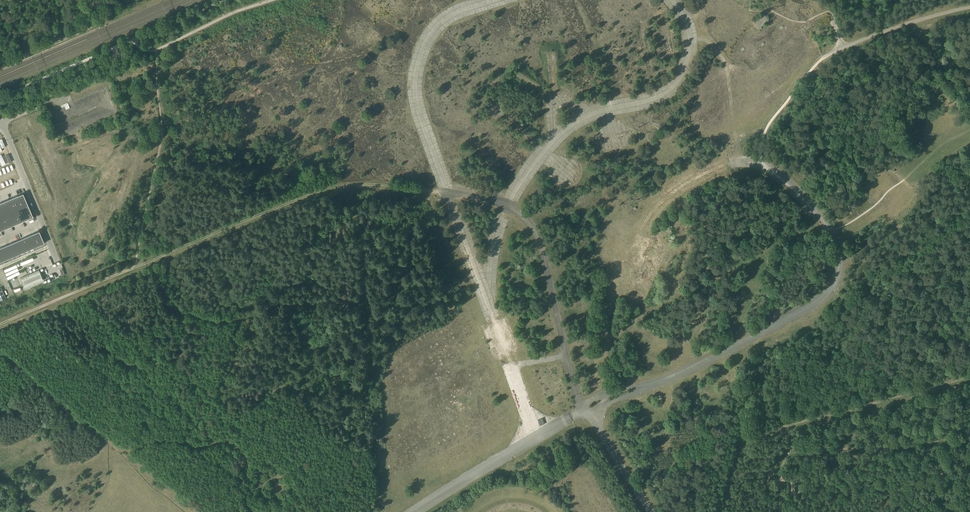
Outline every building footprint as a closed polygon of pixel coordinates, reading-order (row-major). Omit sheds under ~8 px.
[(763,14),(754,23),(759,29),(769,20),(763,14)] [(23,193),(0,203),(0,231),(33,216),(23,193)] [(659,223),(657,229),(661,231),(663,231),(665,226),(665,225),(659,223)] [(0,248),(0,262),(44,243),(39,231),(0,248)] [(20,278),(25,288),(43,280),(39,270),(20,278)]
